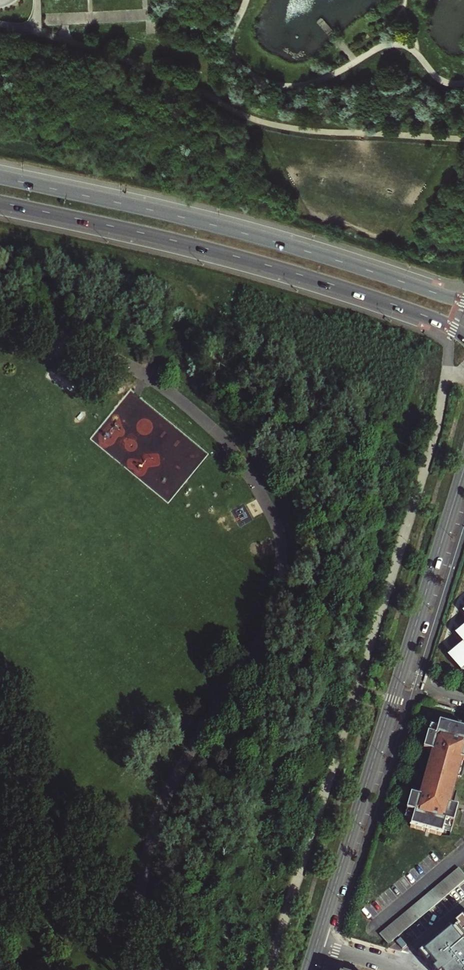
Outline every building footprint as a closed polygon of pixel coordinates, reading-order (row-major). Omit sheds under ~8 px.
[(460,670),(463,666),(463,645),(449,658),(460,670)] [(411,828),(442,837),(446,824),(453,826),(457,810),(449,807),(452,803),(454,799),(454,798),(456,795),(456,793),(454,792),(458,778),(460,779),(461,776),(462,774),(462,771),(463,767),(463,764),(463,731),(442,725),(438,738),(431,736),(426,752),(435,755),(421,798),(413,796),(408,813),(415,815),(411,828)] [(382,935),(389,944),(400,934),(463,881),(463,870),(463,869),(382,935)] [(421,952),(424,956),(432,949),(440,958),(453,948),(450,944),(463,933),(463,916),(421,952)] [(430,969),(463,969),(463,933),(450,944),(453,948),(440,958),(432,949),(424,956),(421,952),(417,955),(430,969)]
